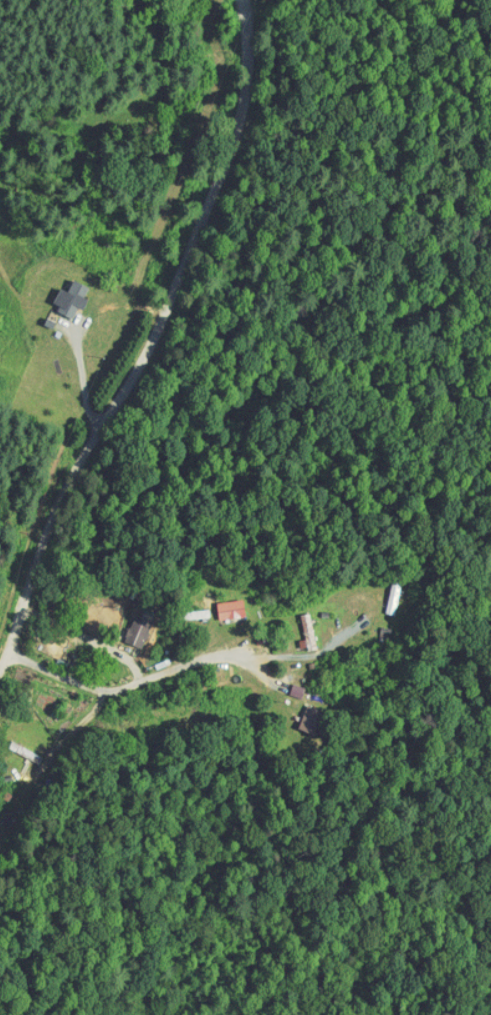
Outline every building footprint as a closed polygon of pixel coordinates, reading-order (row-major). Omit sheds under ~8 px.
[(60,311),(75,279),(60,272),(45,304),(60,311)] [(204,595),(206,612),(233,610),(231,593),(204,595)] [(293,633),(292,634),(294,644),(305,642),(297,606),(288,608),(293,633)] [(112,636),(131,641),(139,614),(119,609),(112,636)] [(293,681),(280,677),(277,688),(290,692),(293,681)]
